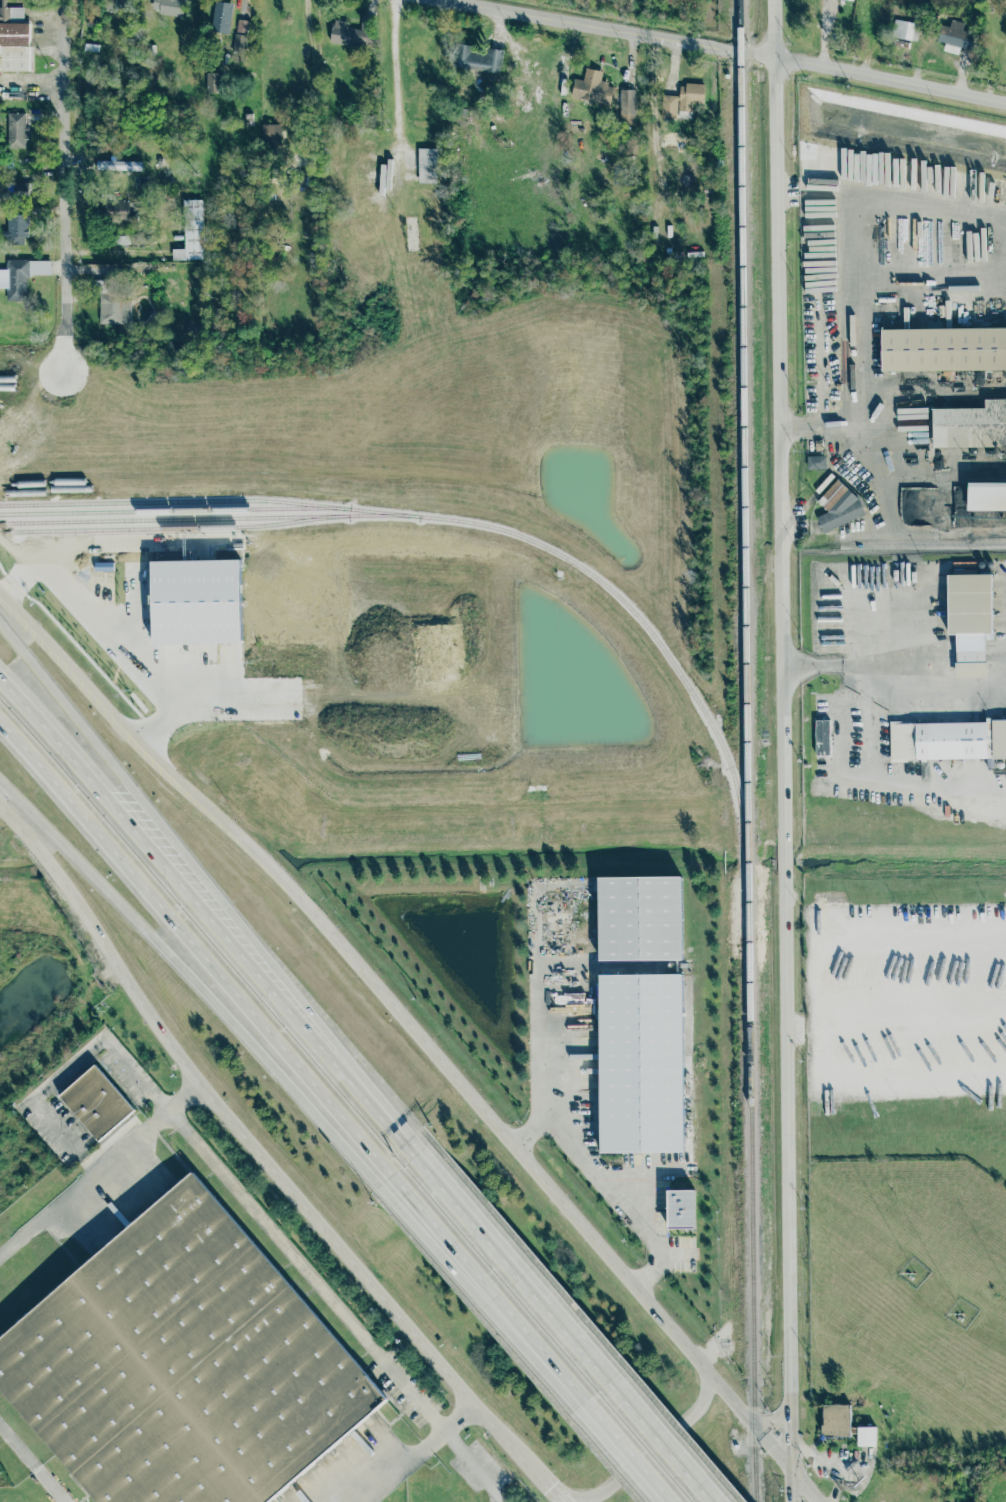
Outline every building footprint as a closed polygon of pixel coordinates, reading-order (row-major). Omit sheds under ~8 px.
[(121,0),(102,0),(100,9),(119,13),(121,0)] [(152,12),(182,15),(184,0),(153,0),(152,12)] [(230,33),(232,2),(214,1),(212,32),(230,33)] [(33,70),(33,46),(29,46),(29,23),(23,23),(23,7),(6,7),(6,6),(0,6),(0,70),(33,70)] [(330,43),(369,48),(373,17),(361,15),(360,29),(347,27),(348,21),(333,20),(330,43)] [(236,31),(246,33),(248,20),(237,19),(236,31)] [(917,41),(919,23),(894,19),(892,37),(917,41)] [(959,54),(960,47),(971,49),(974,33),(962,30),(963,22),(950,20),(949,27),(941,25),(938,41),(945,43),(943,51),(959,54)] [(245,50),(246,35),(234,34),(232,49),(245,50)] [(501,73),(502,51),(471,49),(471,45),(452,43),(450,67),(467,68),(466,80),(484,81),(484,72),(501,73)] [(602,71),(585,68),(583,81),(575,79),(571,96),(610,104),(614,85),(600,82),(602,71)] [(220,72),(206,73),(207,92),(220,92),(220,72)] [(704,84),(679,84),(679,96),(661,95),(661,118),(692,119),(692,102),(703,102),(704,84)] [(635,90),(620,90),(620,114),(636,113),(635,90)] [(26,148),(26,113),(8,113),(7,148),(26,148)] [(281,124),(261,124),(261,144),(280,144),(281,124)] [(435,148),(417,148),(418,183),(437,183),(435,148)] [(141,171),(142,161),(97,160),(97,169),(141,171)] [(28,196),(29,183),(14,182),(14,195),(28,196)] [(202,200),(183,200),(184,249),(172,249),(172,260),(202,259),(202,200)] [(104,201),(103,218),(128,218),(129,202),(104,201)] [(28,237),(28,214),(7,214),(7,244),(20,244),(19,237),(28,237)] [(28,301),(27,259),(6,259),(6,270),(0,270),(0,287),(6,287),(6,301),(28,301)] [(99,324),(130,323),(130,295),(110,295),(110,280),(93,280),(93,293),(99,293),(99,324)] [(1005,369),(1005,328),(881,329),(882,371),(1005,369)] [(1005,447),(1005,398),(984,398),(984,408),(932,408),(932,448),(1005,447)] [(807,469),(826,469),(825,456),(807,456),(807,469)] [(816,517),(822,532),(862,516),(847,482),(817,494),(825,513),(816,517)] [(154,645),(153,561),(241,560),(242,643),(154,645)] [(993,640),(985,640),(986,662),(988,662),(988,678),(955,678),(955,663),(957,663),(957,634),(949,634),(948,574),(992,574),(993,640)] [(992,720),(1005,720),(1005,759),(994,759),(994,768),(987,768),(987,758),(927,759),(927,762),(930,762),(930,781),(921,782),(921,759),(907,759),(907,762),(891,762),(890,722),(915,721),(915,724),(986,723),(986,718),(992,718),(992,720)] [(816,756),(816,720),(830,720),(830,756),(816,756)] [(599,878),(682,877),(682,960),(599,960),(599,878)] [(600,976),(683,975),(684,1152),(602,1152),(600,976)] [(59,1097),(95,1065),(134,1110),(98,1141),(59,1097)] [(388,1400),(270,1501),(98,1501),(0,1388),(0,1339),(193,1173),(388,1400)] [(668,1190),(696,1190),(696,1228),(668,1228),(668,1190)] [(823,1425),(823,1405),(851,1405),(851,1428),(858,1428),(858,1427),(876,1427),(876,1446),(858,1446),(858,1434),(851,1434),(851,1437),(825,1437),(822,1441),(818,1437),(822,1433),(822,1425),(823,1425)]
